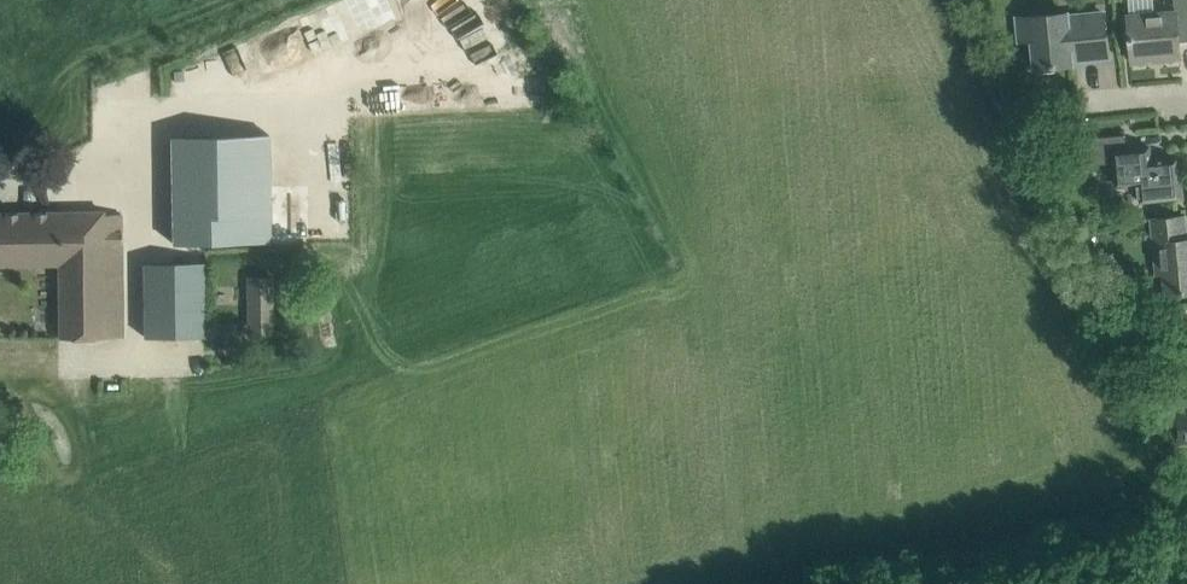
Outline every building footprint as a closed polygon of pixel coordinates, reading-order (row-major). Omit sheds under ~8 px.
[(1128,17),(1130,36),(1132,60),(1180,56),(1179,41),(1186,40),(1186,0),(1173,0),(1175,12),(1128,17)] [(1020,41),(1033,40),(1036,67),(1072,63),(1072,59),(1108,56),(1103,11),(1068,15),(1068,12),(1031,16),(1031,17),(1018,19),(1020,41)] [(539,100),(512,102),(513,114),(540,113),(539,100)] [(1127,148),(1125,134),(1084,138),(1086,165),(1115,162),(1117,183),(1140,181),(1142,199),(1166,197),(1166,200),(1183,199),(1181,182),(1179,182),(1177,158),(1150,161),(1149,146),(1127,148)] [(270,137),(162,137),(162,233),(216,233),(216,219),(236,219),(236,233),(270,233),(270,137)] [(13,212),(0,212),(0,265),(59,264),(60,338),(122,337),(120,213),(102,213),(102,211),(13,212)] [(1185,216),(1152,219),(1155,244),(1163,243),(1168,293),(1186,291),(1186,239),(1185,216)] [(143,336),(204,336),(203,263),(143,264),(143,336)] [(273,275),(246,276),(248,336),(275,335),(273,275)] [(1178,411),(1181,442),(1186,441),(1186,410),(1178,411)]
